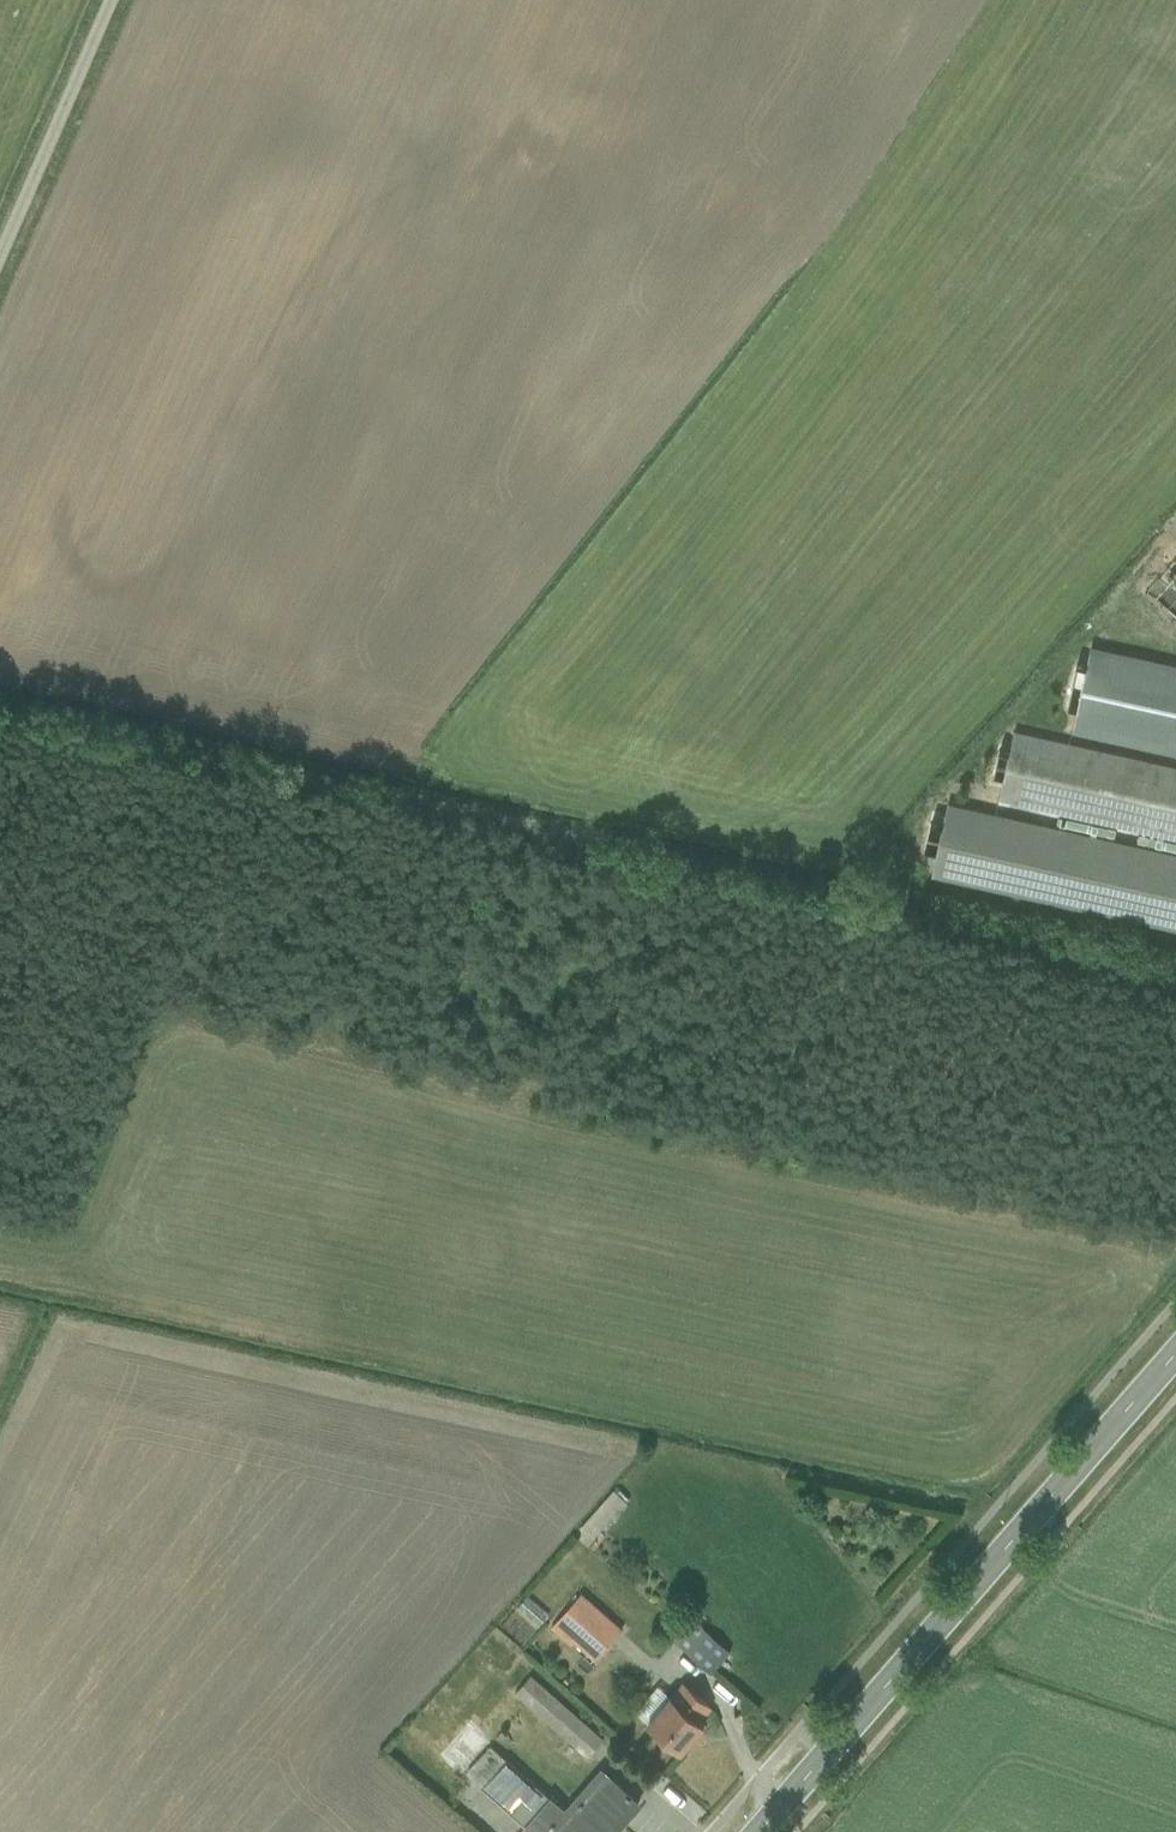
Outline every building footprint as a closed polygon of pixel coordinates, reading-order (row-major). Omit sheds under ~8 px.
[(1094,640),(1074,732),(1175,754),(1175,658),(1094,640)] [(995,801),(1175,844),(1175,779),(1009,739),(995,801)] [(921,884),(1175,943),(1175,866),(938,811),(921,884)] [(572,1526),(585,1534),(610,1495),(597,1486),(572,1526)] [(583,1591),(549,1627),(589,1666),(624,1631),(583,1591)] [(698,1631),(682,1650),(709,1675),(726,1656),(698,1631)] [(531,1684),(516,1702),(590,1764),(605,1746),(531,1684)] [(684,1753),(706,1726),(663,1691),(641,1718),(684,1753)] [(642,1803),(603,1766),(564,1808),(550,1796),(524,1824),(532,1831),(615,1831),(642,1803)]
